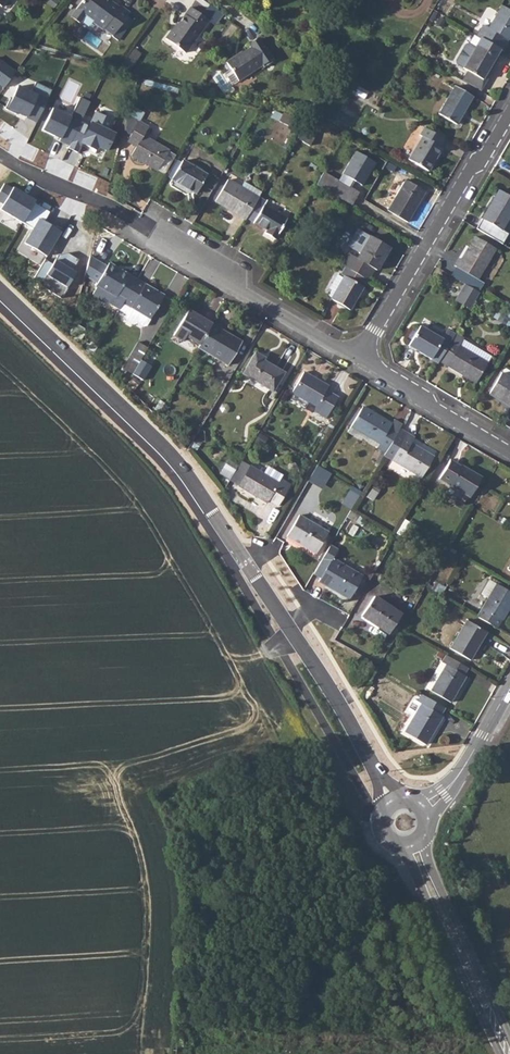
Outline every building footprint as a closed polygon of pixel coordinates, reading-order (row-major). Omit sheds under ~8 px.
[(58,0),(49,0),(47,3),(53,8),(59,1),(58,0)] [(105,0),(86,0),(86,1),(85,0),(83,0),(70,16),(79,23),(86,15),(94,21),(93,22),(103,30),(104,29),(113,36),(120,26),(126,30),(133,20),(127,16),(130,13),(113,1),(111,4),(105,0)] [(477,34),(503,50),(509,38),(509,11),(502,6),(490,28),(483,24),(477,34)] [(185,53),(209,21),(191,7),(175,29),(173,28),(166,39),(185,53)] [(264,68),(274,61),(260,40),(256,39),(250,43),(250,46),(250,48),(236,57),(236,56),(226,62),(231,69),(227,72),(226,75),(232,83),(234,83),(262,66),(264,68)] [(489,71),(500,52),(480,39),(474,49),(468,44),(465,45),(455,61),(456,65),(462,69),(461,70),(466,73),(461,81),(480,92),(492,72),(489,71)] [(141,54),(134,49),(128,58),(134,62),(141,54)] [(4,89),(16,70),(0,59),(0,86),(4,89)] [(343,75),(333,69),(327,79),(337,84),(343,75)] [(36,122),(51,89),(36,82),(31,92),(19,87),(13,99),(10,97),(5,109),(18,114),(19,111),(28,114),(26,118),(36,122)] [(473,98),(454,87),(438,114),(456,125),(473,98)] [(71,116),(51,107),(40,130),(60,140),(58,142),(69,147),(82,122),(91,102),(80,96),(71,116)] [(82,122),(69,147),(81,153),(84,145),(95,151),(97,147),(107,152),(116,133),(101,126),(105,116),(95,111),(89,125),(82,122)] [(301,121),(284,112),(279,121),(296,130),(301,121)] [(127,142),(139,121),(129,115),(122,139),(127,142)] [(321,127),(309,120),(297,139),(309,146),(321,127)] [(148,127),(139,121),(127,142),(136,147),(131,155),(157,170),(169,151),(143,136),(148,127)] [(438,147),(443,139),(424,128),(419,136),(422,138),(408,160),(428,172),(441,149),(438,147)] [(176,155),(169,151),(157,170),(165,175),(176,155)] [(355,151),(338,181),(358,193),(376,163),(355,151)] [(171,179),(181,163),(176,160),(167,176),(171,179)] [(207,175),(182,160),(181,163),(171,179),(196,194),(207,175)] [(316,185),(351,205),(358,194),(358,193),(338,181),(323,173),(316,185)] [(215,201),(245,219),(246,218),(258,198),(241,188),(228,180),(215,201)] [(407,224),(425,193),(404,181),(386,212),(407,224)] [(36,201),(27,195),(26,197),(20,194),(21,192),(13,187),(12,188),(4,183),(0,190),(0,222),(16,232),(23,222),(34,203),(36,201)] [(244,183),(241,188),(258,198),(259,197),(261,193),(244,183)] [(509,217),(509,197),(499,190),(481,219),(502,231),(509,217)] [(258,198),(246,218),(267,230),(265,234),(275,239),(287,220),(273,211),(264,206),(267,201),(259,197),(258,198)] [(34,203),(23,222),(31,227),(33,228),(39,218),(44,221),(49,212),(34,203)] [(273,211),(287,220),(291,212),(277,203),(273,211)] [(62,232),(44,221),(39,218),(33,228),(24,243),(47,257),(62,232)] [(45,260),(47,257),(24,243),(33,228),(31,227),(16,251),(41,266),(45,260)] [(345,267),(367,280),(374,269),(376,270),(390,248),(361,231),(350,248),(360,254),(357,258),(351,255),(344,267),(345,267)] [(477,279),(495,249),(475,237),(469,247),(471,248),(463,261),(459,258),(454,266),(456,267),(477,279)] [(58,254),(52,264),(40,284),(61,299),(79,268),(75,266),(78,260),(68,253),(58,254)] [(123,304),(137,280),(109,263),(107,267),(90,257),(85,275),(97,283),(95,286),(97,287),(93,294),(94,298),(105,304),(109,304),(120,310),(123,304)] [(45,260),(41,266),(32,280),(40,284),(52,264),(45,260)] [(350,310),(363,287),(367,280),(345,267),(340,274),(344,276),(343,278),(335,293),(331,299),(350,310)] [(477,279),(456,267),(451,275),(479,291),(484,283),(477,279)] [(329,289),(335,293),(343,278),(338,275),(329,289)] [(164,296),(137,280),(123,304),(150,319),(164,296)] [(456,299),(471,307),(479,293),(465,284),(456,299)] [(150,319),(123,304),(120,310),(119,310),(127,315),(125,317),(126,321),(132,324),(137,323),(143,327),(146,326),(150,319)] [(199,345),(212,324),(188,310),(173,335),(182,341),(185,336),(199,345)] [(509,317),(502,313),(498,320),(505,324),(509,317)] [(443,335),(446,328),(424,319),(421,326),(443,335)] [(242,342),(212,324),(199,345),(198,347),(228,366),(242,342)] [(438,363),(439,361),(448,346),(455,334),(447,330),(442,339),(420,326),(408,346),(438,363)] [(439,361),(476,383),(491,357),(476,348),(472,354),(459,346),(463,340),(463,339),(455,334),(448,346),(439,361)] [(463,340),(459,346),(472,354),(476,348),(463,340)] [(147,348),(138,342),(127,359),(137,365),(147,348)] [(264,358),(255,352),(242,373),(273,392),(284,373),(263,360),(264,358)] [(137,365),(127,359),(122,368),(132,374),(137,365)] [(326,390),(328,387),(304,372),(292,392),(294,393),(309,402),(316,406),(313,411),(326,418),(338,397),(326,390)] [(501,373),(489,394),(509,406),(509,378),(501,373)] [(304,409),(309,402),(294,393),(290,400),(304,409)] [(227,404),(222,404),(219,408),(222,413),(227,413),(229,408),(227,404)] [(386,452),(399,429),(402,425),(394,420),(391,424),(362,407),(351,426),(379,443),(377,447),(383,451),(386,452)] [(379,443),(351,426),(347,432),(361,441),(362,438),(377,447),(379,443)] [(414,438),(399,429),(386,452),(384,456),(421,478),(434,457),(411,443),(414,438)] [(267,438),(259,433),(255,441),(263,446),(267,438)] [(386,452),(383,451),(377,462),(379,463),(384,456),(386,452)] [(470,497),(481,477),(451,459),(439,479),(470,497)] [(233,463),(228,460),(224,468),(229,471),(233,463)] [(238,486),(250,466),(241,461),(229,480),(238,486)] [(309,480),(323,489),(332,474),(318,465),(309,480)] [(250,466),(238,486),(267,503),(268,501),(278,506),(290,485),(280,479),(278,483),(263,474),(250,466)] [(267,466),(263,474),(278,483),(280,479),(282,475),(267,466)] [(383,490),(374,485),(367,497),(375,502),(383,490)] [(361,492),(352,487),(342,504),(351,509),(361,492)] [(359,515),(351,511),(347,517),(355,522),(359,515)] [(316,554),(328,532),(299,515),(287,536),(316,554)] [(313,574),(320,578),(318,582),(349,600),(365,572),(335,554),(337,549),(330,545),(313,574)] [(496,628),(501,620),(502,620),(509,606),(509,592),(490,580),(481,594),(488,598),(482,609),(478,617),(496,628)] [(388,634),(401,614),(374,597),(361,616),(388,634)] [(470,660),(486,632),(466,620),(450,648),(470,660)] [(464,675),(468,668),(446,655),(442,662),(446,665),(431,691),(451,703),(466,677),(464,675)] [(446,665),(442,662),(441,662),(426,688),(431,691),(446,665)] [(370,681),(375,673),(366,668),(361,676),(370,681)] [(444,708),(422,694),(418,702),(414,699),(407,711),(415,715),(405,732),(426,745),(442,716),(440,715),(444,708)]
